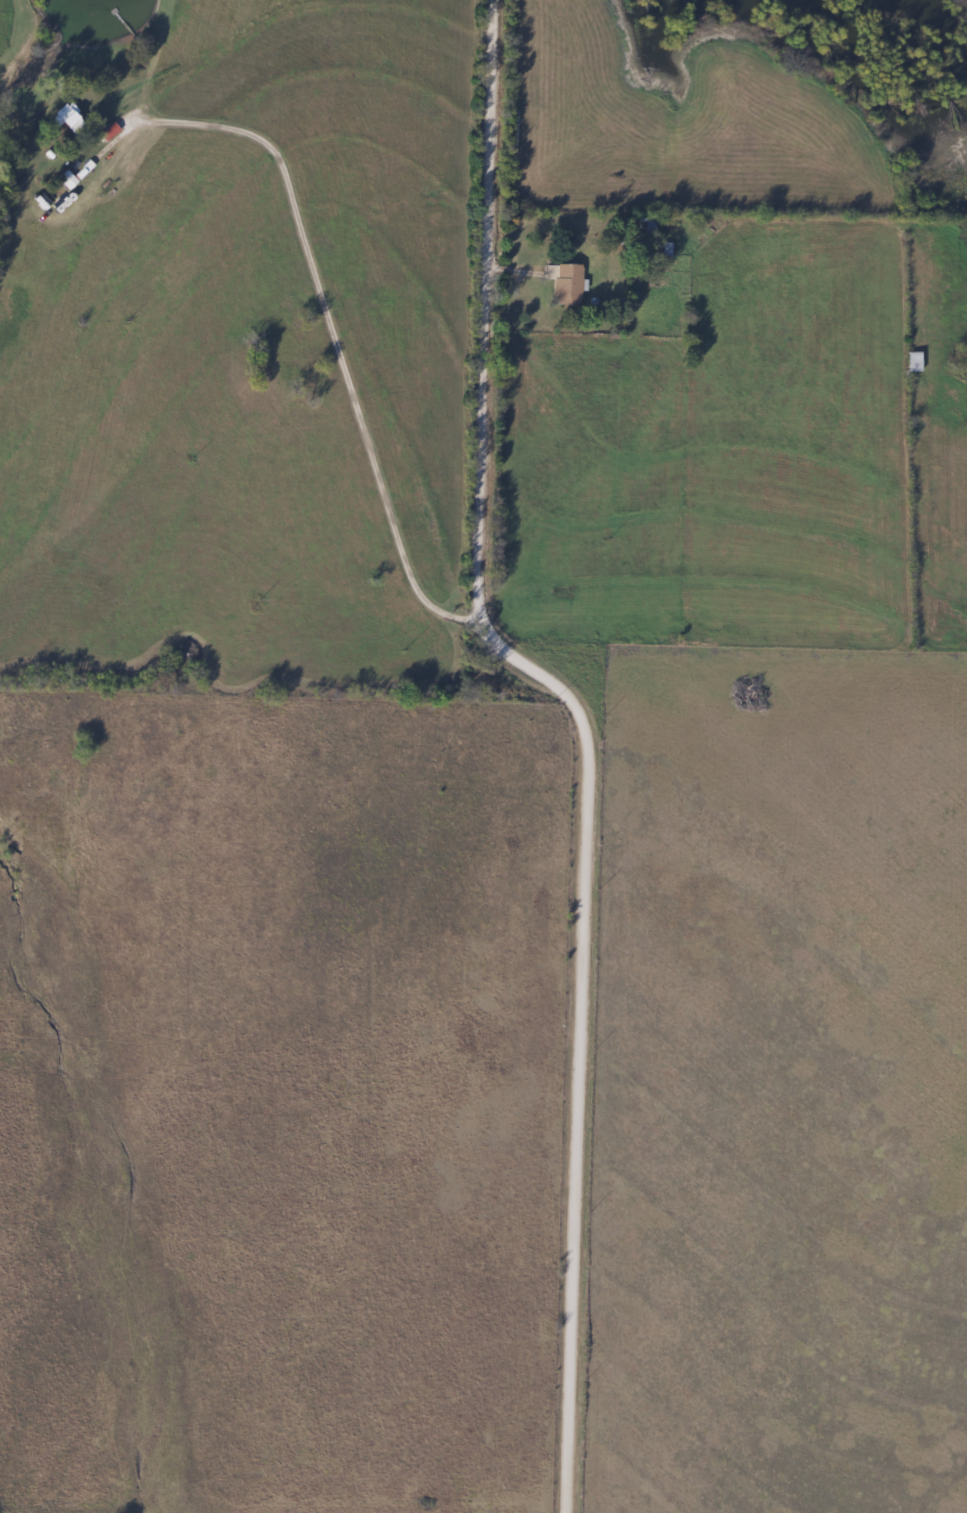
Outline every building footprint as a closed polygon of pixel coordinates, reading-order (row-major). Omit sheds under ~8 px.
[(55,130),(61,124),(69,132),(79,121),(64,106),(47,123),(55,130)] [(580,265),(553,265),(553,306),(580,306),(580,265)] [(920,353),(907,353),(907,372),(920,372),(920,353)]
